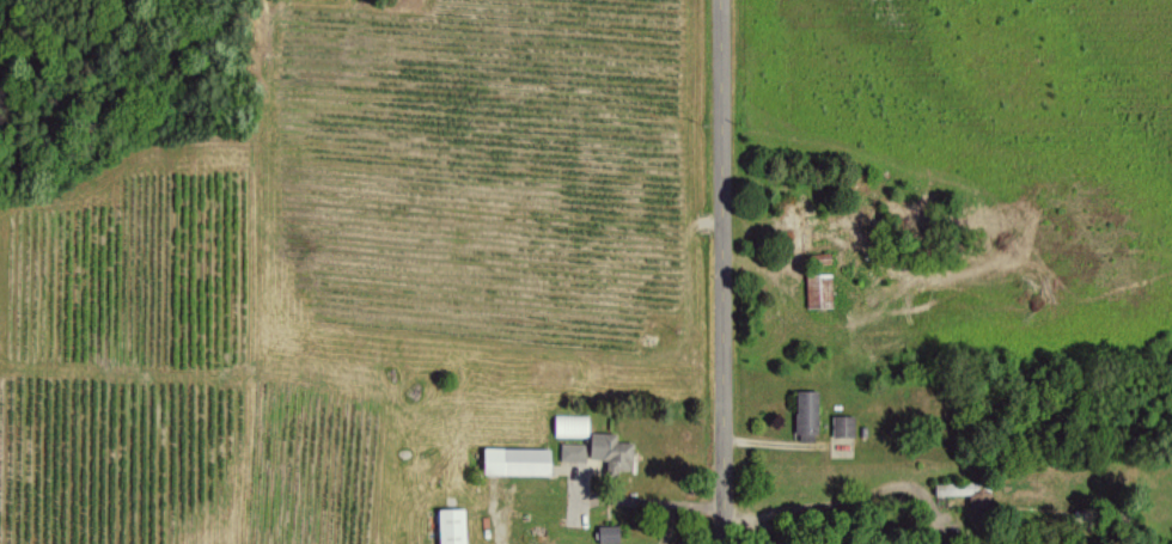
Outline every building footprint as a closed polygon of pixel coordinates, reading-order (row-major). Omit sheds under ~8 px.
[(805,274),(806,307),(832,306),(831,273),(805,274)] [(816,390),(794,390),(793,440),(815,441),(816,390)] [(587,435),(587,415),(553,414),(553,435),(587,435)] [(853,415),(830,415),(831,437),(853,436),(853,415)] [(614,432),(587,431),(587,458),(604,458),(604,470),(629,471),(630,442),(614,441),(614,432)] [(560,460),(585,460),(585,443),(560,442),(560,460)] [(480,473),(548,474),(548,448),(480,447),(480,473)] [(933,495),(968,493),(969,507),(987,506),(986,482),(933,485),(933,495)] [(461,508),(435,509),(436,543),(462,543),(461,508)] [(596,542),(617,543),(617,525),(596,525),(596,542)]
